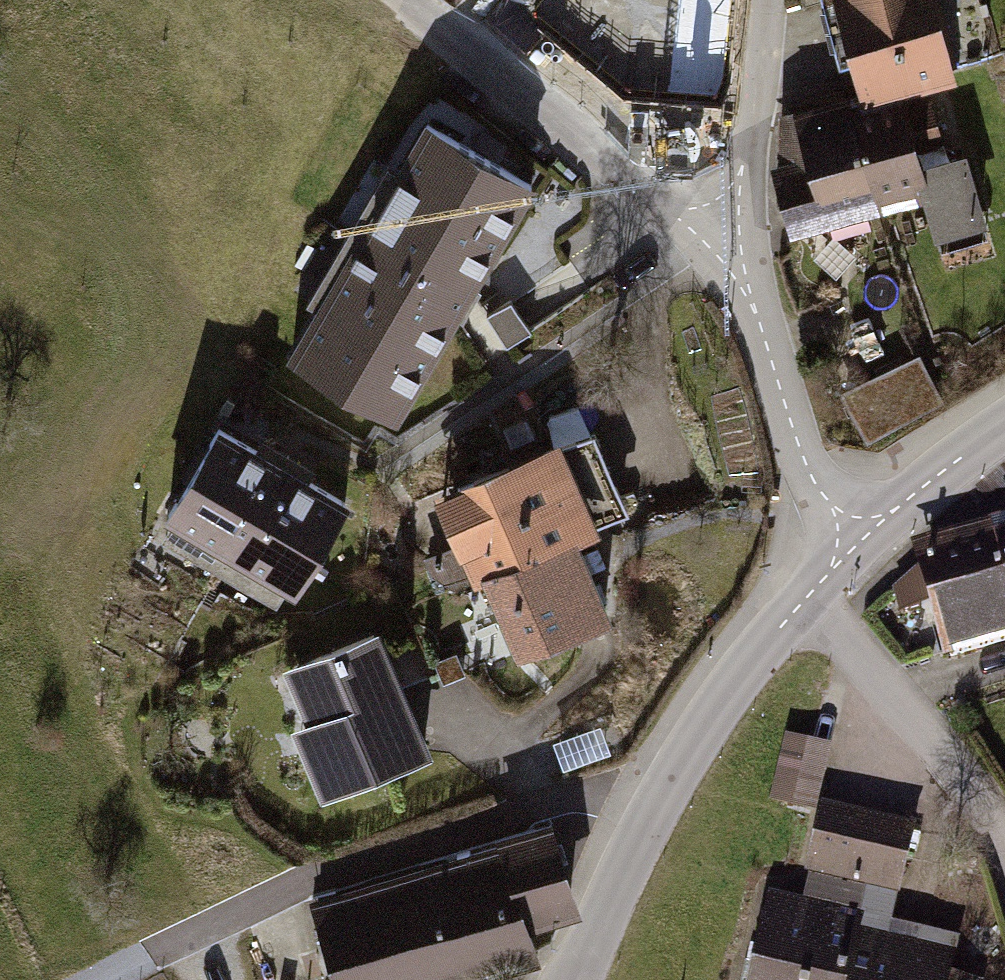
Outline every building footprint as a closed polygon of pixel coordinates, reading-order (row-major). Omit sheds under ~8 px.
[(897,87),(946,77),(929,0),(836,0),(857,97),(897,87)] [(698,124),(710,29),(625,18),(613,113),(698,124)] [(714,33),(703,119),(735,123),(746,37),(714,33)] [(842,100),(870,216),(924,202),(897,87),(857,97),(842,100)] [(870,216),(842,100),(778,116),(805,231),(870,216)] [(428,123),(291,356),(395,417),(532,184),(428,123)] [(987,291),(974,249),(943,259),(956,301),(987,291)] [(505,298),(480,314),(498,343),(524,326),(505,298)] [(936,405),(913,356),(835,393),(858,442),(936,405)] [(282,465),(218,429),(167,516),(231,553),(282,465)] [(455,490),(489,571),(571,536),(593,527),(587,513),(622,498),(594,431),(455,490)] [(345,502),(282,465),(231,553),(295,589),(345,502)] [(920,551),(948,667),(1004,653),(1004,530),(920,551)] [(605,615),(571,536),(489,571),(524,650),(605,615)] [(374,637),(284,675),(305,724),(287,732),(316,800),(424,754),(374,637)] [(822,807),(836,741),(786,732),(773,797),(822,807)] [(921,829),(821,808),(806,882),(905,902),(921,829)] [(311,901),(336,979),(468,979),(529,961),(522,940),(583,920),(553,825),(311,901)] [(855,935),(859,916),(765,895),(746,979),(844,979),(855,935)] [(844,979),(951,979),(956,957),(855,935),(844,979)]
